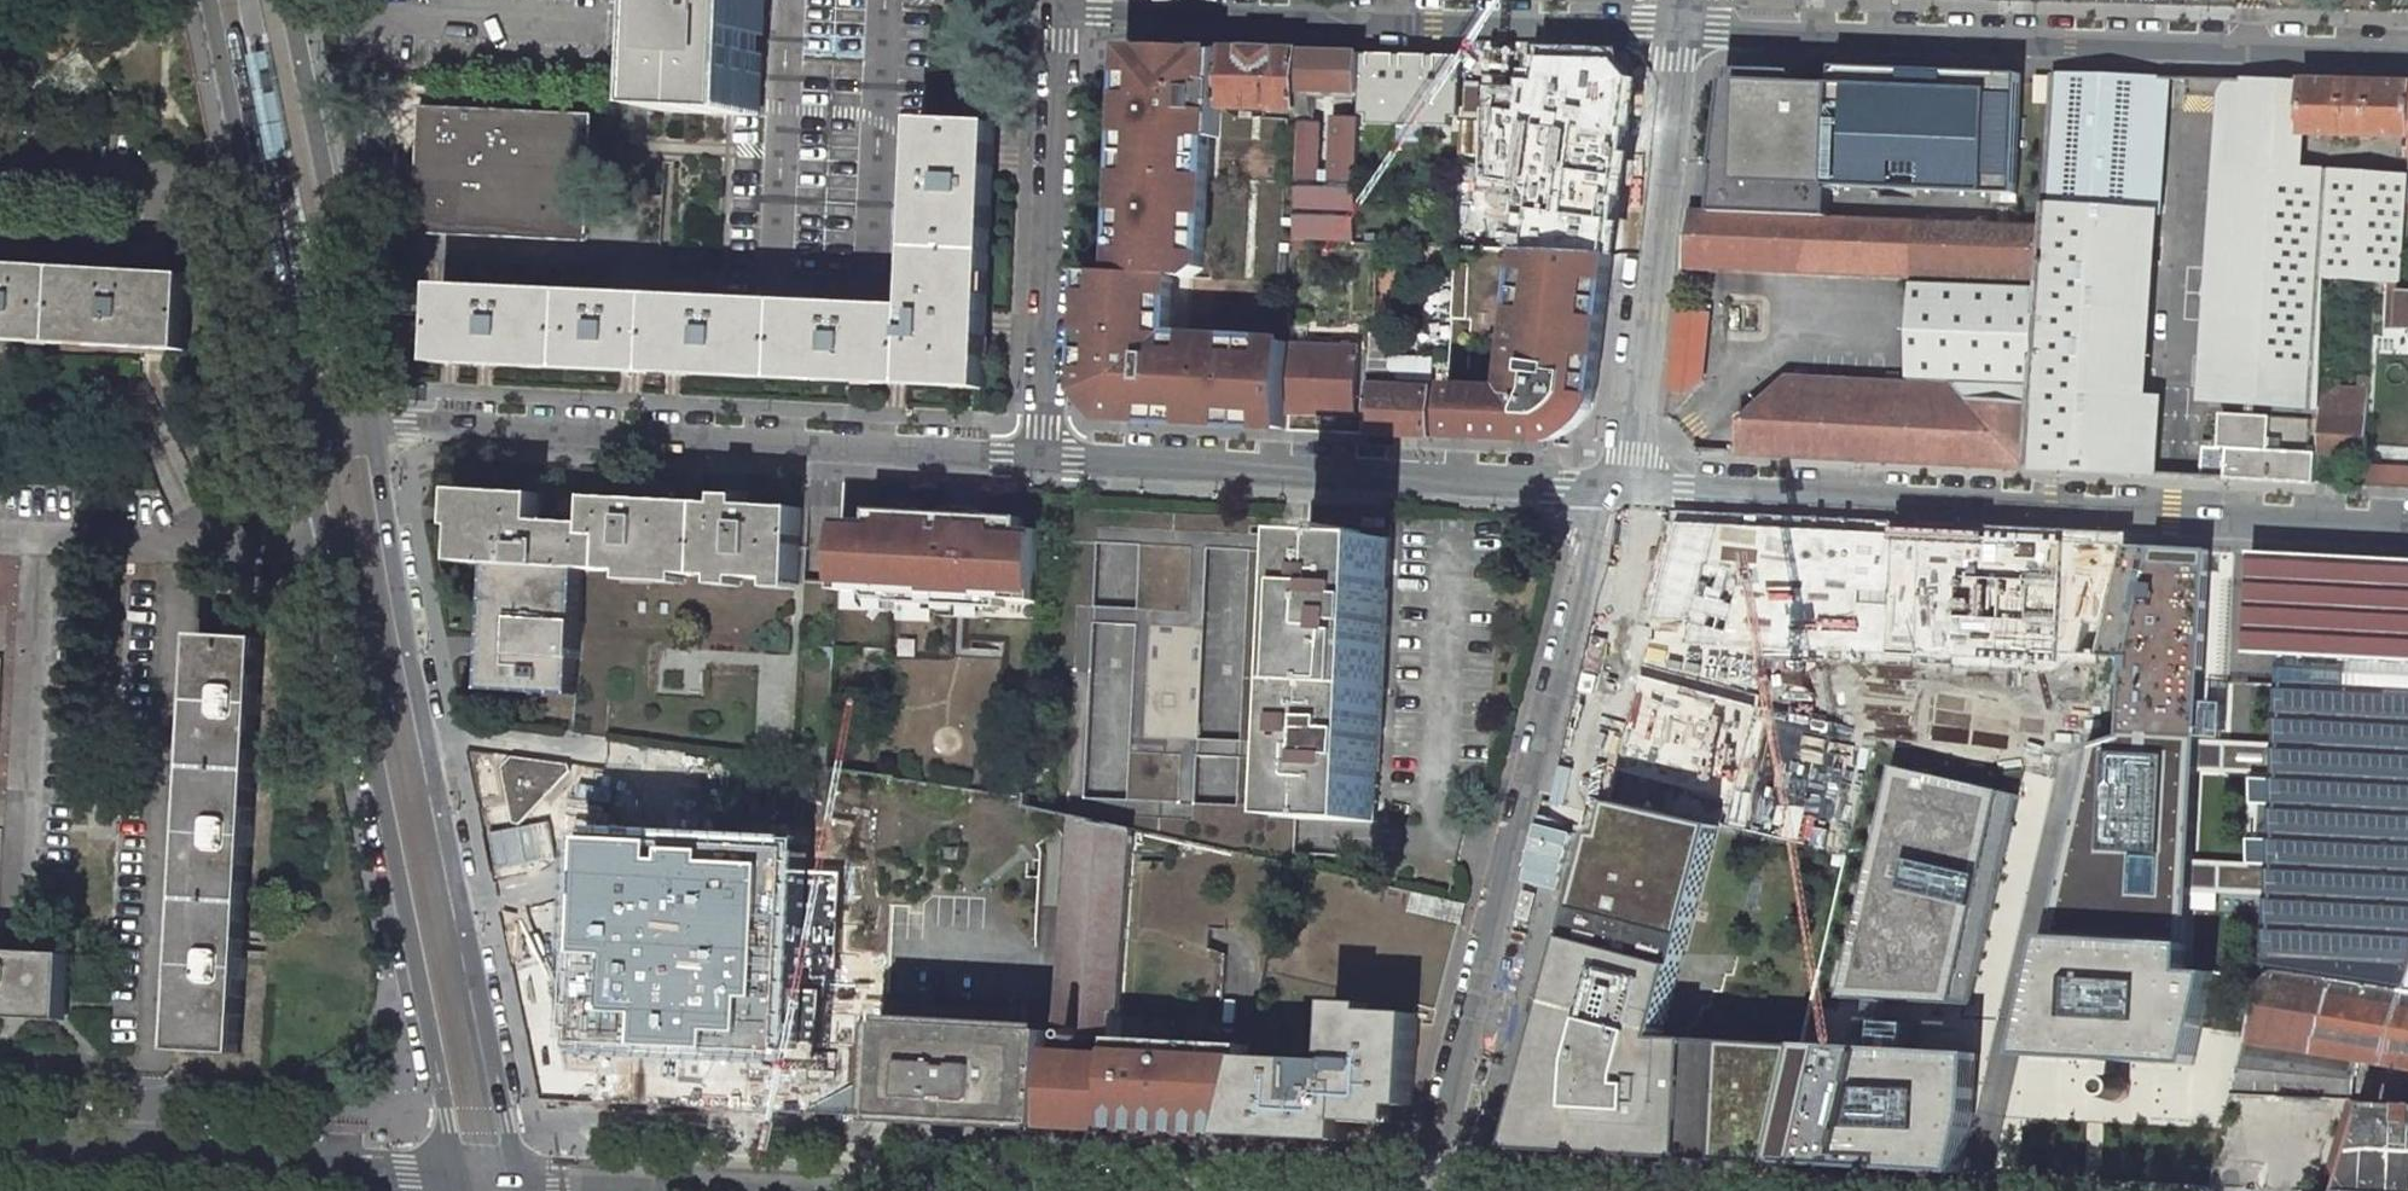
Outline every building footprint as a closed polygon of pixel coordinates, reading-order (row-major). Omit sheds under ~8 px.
[(669,31),(668,59),(666,111),(730,115),(763,117),(765,63),(768,0),(670,0),(669,31)] [(1112,56),(1126,56),(1127,46),(1123,46),(1112,56)] [(1145,47),(1127,46),(1126,56),(1125,93),(1144,94),(1145,47)] [(1202,49),(1145,47),(1144,94),(1125,93),(1119,273),(1182,276),(1184,248),(1204,249),(1208,140),(1218,140),(1219,107),(1221,69),(1201,68),(1202,49)] [(1221,50),(1202,49),(1201,68),(1221,69),(1221,50)] [(1221,50),(1221,69),(1219,107),(1301,109),(1301,98),(1302,92),(1304,53),(1221,50)] [(1363,54),(1304,53),(1302,92),(1316,92),(1361,93),(1363,54)] [(1463,56),(1363,54),(1361,93),(1361,100),(1360,114),(1369,114),(1368,124),(1452,126),(1452,116),(1461,116),(1461,107),(1463,56)] [(2020,195),(2025,76),(1839,68),(1838,84),(1799,83),(1731,80),(1716,214),(1833,218),(1834,188),(2020,195)] [(1732,69),(1731,80),(1799,83),(1799,72),(1732,69)] [(2121,394),(2135,395),(2157,77),(2055,74),(2046,228),(2026,470),(2130,475),(2132,445),(2117,444),(2121,394)] [(2053,77),(2038,76),(2037,103),(2051,103),(2053,77)] [(2305,82),(2304,82),(2230,79),(2224,165),(2303,168),(2304,134),(2305,82)] [(2305,82),(2304,134),(2407,137),(2407,85),(2305,82)] [(1301,98),(1301,109),(1300,117),(1310,117),(1315,117),(1316,99),(1301,98)] [(422,109),(416,233),(585,240),(591,118),(422,109)] [(1295,236),(1295,240),(1310,240),(1355,242),(1360,119),(1333,118),(1331,179),(1317,179),(1320,124),(1310,124),(1300,123),(1296,211),(1295,236)] [(456,287),(443,287),(440,344),(439,364),(452,364),(488,366),(626,372),(673,374),(986,388),(998,124),(931,120),(921,120),(912,307),(724,299),(677,297),(630,295),(493,289),(456,287)] [(2320,380),(2325,279),(2330,170),(2303,168),(2224,165),(2210,372),(2320,380)] [(2330,170),(2325,279),(2366,282),(2375,282),(2393,284),(2403,284),(2404,269),(2407,212),(2407,175),(2330,170)] [(1503,189),(1463,189),(1462,246),(1502,246),(1503,189)] [(1295,236),(1296,211),(1268,210),(1267,235),(1295,236)] [(1913,279),(1915,222),(1881,221),(1833,218),(1716,214),(1703,213),(1692,213),(1685,270),(1913,279)] [(2026,470),(2046,228),(1915,222),(1913,279),(1909,387),(1781,379),(1739,420),(1737,454),(2026,470)] [(1310,240),(1295,240),(1294,256),(1310,256),(1310,240)] [(1184,248),(1182,276),(1119,273),(1086,271),(1080,393),(1104,420),(1276,430),(1277,411),(1287,411),(1290,344),(1290,341),(1178,337),(1176,342),(1171,337),(1173,279),(1193,280),(1203,271),(1204,249),(1184,248)] [(1539,324),(1541,252),(1524,252),(1508,390),(1449,390),(1448,421),(1468,422),(1467,438),(1526,441),(1527,436),(1564,437),(1577,429),(1587,419),(1595,401),(1604,328),(1539,324)] [(1541,252),(1539,324),(1604,328),(1613,255),(1570,253),(1541,252)] [(1452,321),(1469,322),(1471,266),(1454,265),(1453,286),(1452,321)] [(194,276),(195,276),(77,270),(0,266),(0,341),(173,351),(190,352),(194,276)] [(2375,295),(2375,282),(2366,282),(2365,294),(2375,295)] [(2403,292),(2403,284),(2393,284),(2391,316),(2400,317),(2400,326),(2407,327),(2407,292),(2403,292)] [(1690,395),(1703,382),(1712,305),(1698,303),(1698,298),(1682,295),(1669,412),(1675,413),(1690,395)] [(2400,326),(2400,317),(2391,316),(2390,326),(2400,326)] [(1372,335),(1370,374),(1376,375),(1387,375),(1388,336),(1372,335)] [(1360,347),(1290,344),(1287,411),(1286,414),(1357,416),(1360,347)] [(2320,395),(2320,380),(2210,372),(2208,401),(2319,408),(2320,395)] [(2369,388),(2370,378),(2359,378),(2359,387),(2369,388)] [(2369,388),(2359,387),(2335,386),(2335,396),(2320,395),(2319,408),(2317,452),(2366,456),(2369,388)] [(1375,388),(1369,388),(1368,434),(1385,435),(1431,438),(1433,391),(1392,388),(1379,388),(1375,388)] [(2130,475),(2155,476),(2160,396),(2135,395),(2121,394),(2117,444),(2132,445),(2130,475)] [(1287,411),(1277,411),(1276,430),(1286,431),(1286,414),(1287,411)] [(2219,450),(2228,450),(2230,423),(2230,415),(2222,415),(2219,450)] [(2256,425),(2257,417),(2230,415),(2230,423),(2256,425)] [(2255,450),(2270,451),(2273,418),(2257,417),(2256,425),(2255,450)] [(2219,450),(2203,449),(2201,478),(2315,484),(2317,453),(2310,453),(2310,420),(2273,418),(2270,451),(2255,450),(2256,425),(2230,423),(2228,450),(2219,450)] [(1467,438),(1468,422),(1448,421),(1447,438),(1467,438)] [(2365,468),(2364,487),(2407,490),(2407,470),(2365,468)] [(494,565),(585,570),(797,582),(802,509),(746,506),(747,497),(724,496),(723,506),(672,503),(672,497),(649,496),(649,501),(593,498),(593,524),(544,522),(544,513),(543,495),(469,491),(469,509),(463,509),(462,563),(494,565)] [(1338,820),(1377,822),(1379,772),(1391,539),(1392,509),(1313,505),(1311,535),(1298,768),(1295,818),(1331,820),(1338,820)] [(1083,820),(1084,799),(1096,542),(1098,509),(1062,507),(1047,812),(1071,817),(1083,820)] [(1252,517),(1098,509),(1096,542),(1141,544),(1206,548),(1250,550),(1251,534),(1251,526),(1252,517)] [(842,520),(838,593),(895,597),(895,600),(916,601),(920,514),(875,512),(875,522),(842,520)] [(920,514),(916,601),(949,603),(953,522),(946,522),(947,516),(920,514)] [(1285,528),(1285,519),(1252,517),(1251,526),(1285,528)] [(1038,600),(1039,573),(1041,531),(1023,530),(1023,520),(985,518),(986,524),(953,522),(949,603),(1005,606),(1005,598),(1038,600)] [(1236,806),(1270,808),(1283,552),(1284,536),(1251,534),(1250,550),(1236,806)] [(2098,656),(2098,655),(2103,631),(2106,618),(2123,546),(2069,543),(2050,627),(2043,655),(2091,668),(2094,655),(2098,656)] [(1126,801),(1193,804),(1206,548),(1141,544),(1126,801)] [(2106,618),(2232,624),(2236,551),(2123,546),(2106,618)] [(2250,552),(2246,655),(2277,657),(2276,684),(2407,692),(2407,560),(2250,552)] [(585,570),(494,565),(492,636),(482,636),(482,663),(491,663),(490,696),(581,700),(585,570)] [(2057,761),(2068,717),(1649,622),(1629,617),(1608,612),(1597,657),(1643,668),(1640,683),(1876,737),(2053,777),(2057,761)] [(2140,643),(2141,633),(2103,631),(2098,655),(2126,656),(2160,657),(2161,643),(2140,643)] [(264,639),(182,636),(178,700),(170,835),(169,843),(162,966),(157,1050),(241,1055),(251,874),(264,639)] [(2230,660),(2231,647),(2161,643),(2160,657),(2230,660)] [(834,658),(835,649),(820,648),(820,657),(834,658)] [(2120,739),(2121,739),(2126,656),(2098,655),(2098,656),(2094,655),(2104,745),(2120,739)] [(2229,681),(2230,660),(2160,657),(2126,656),(2121,739),(2135,734),(2227,739),(2229,681)] [(1848,856),(1876,737),(1640,683),(1643,668),(1597,657),(1558,824),(1597,833),(1605,835),(1613,801),(1720,826),(1731,829),(1848,856)] [(2276,684),(2245,682),(2241,761),(2272,762),(2264,913),(2218,911),(2215,971),(2237,976),(2259,982),(2262,977),(2263,966),(2404,988),(2407,977),(2407,692),(2276,684)] [(2106,872),(2219,878),(2227,739),(2135,734),(2121,739),(2120,739),(2117,768),(2106,839),(2128,840),(2106,872)] [(785,753),(778,752),(776,764),(783,765),(785,753)] [(805,768),(807,756),(785,753),(783,765),(805,768)] [(1270,817),(1270,808),(1236,806),(1193,804),(1126,801),(1084,799),(1083,820),(1133,831),(1226,851),(1293,852),(1295,818),(1270,817)] [(1804,1046),(1664,1038),(1720,826),(1613,801),(1605,835),(1597,833),(1513,1151),(1645,1159),(1777,1166),(1785,1129),(1798,1070),(1804,1046)] [(1054,1036),(1046,1125),(1156,1131),(1162,1040),(1114,1038),(1113,1056),(1076,1053),(1077,1041),(1078,1042),(1080,1041),(1082,1041),(1083,1040),(1084,1039),(1109,1040),(1111,1014),(1119,1014),(1133,831),(1083,820),(1071,817),(1057,1009),(1054,1031),(1054,1036)] [(586,910),(579,1049),(793,1060),(804,849),(591,838),(586,910)] [(1427,916),(1431,897),(1292,866),(1250,1045),(1228,1135),(1346,1140),(1347,1112),(1391,1114),(1392,1104),(1411,1105),(1416,1019),(1416,1015),(1416,1004),(1437,1011),(1460,924),(1427,916)] [(1460,924),(1465,904),(1431,897),(1427,916),(1460,924)] [(2195,943),(2057,935),(2035,1047),(2200,1060),(2215,971),(2193,967),(2195,943)] [(65,1020),(68,1021),(71,957),(0,952),(0,1017),(65,1020)] [(2404,990),(2276,970),(2263,975),(2262,977),(2259,982),(2251,1014),(2232,1095),(2348,1100),(2320,1190),(2407,1190),(2407,1106),(2396,1105),(2390,1105),(2365,1104),(2353,1101),(2356,1075),(2369,1072),(2371,1062),(2407,1069),(2407,991),(2404,990)] [(888,997),(881,1117),(896,1118),(905,998),(888,997)] [(896,1118),(1046,1125),(1054,1036),(1054,1031),(1024,1029),(1026,1002),(905,998),(896,1118)] [(1156,1131),(1228,1135),(1250,1045),(1162,1040),(1156,1131)] [(1985,1112),(1986,1050),(1804,1046),(1798,1070),(1785,1129),(1777,1166),(1971,1167),(1985,1112)] [(2116,1074),(2119,1093),(2148,1088),(2145,1069),(2116,1074)]
